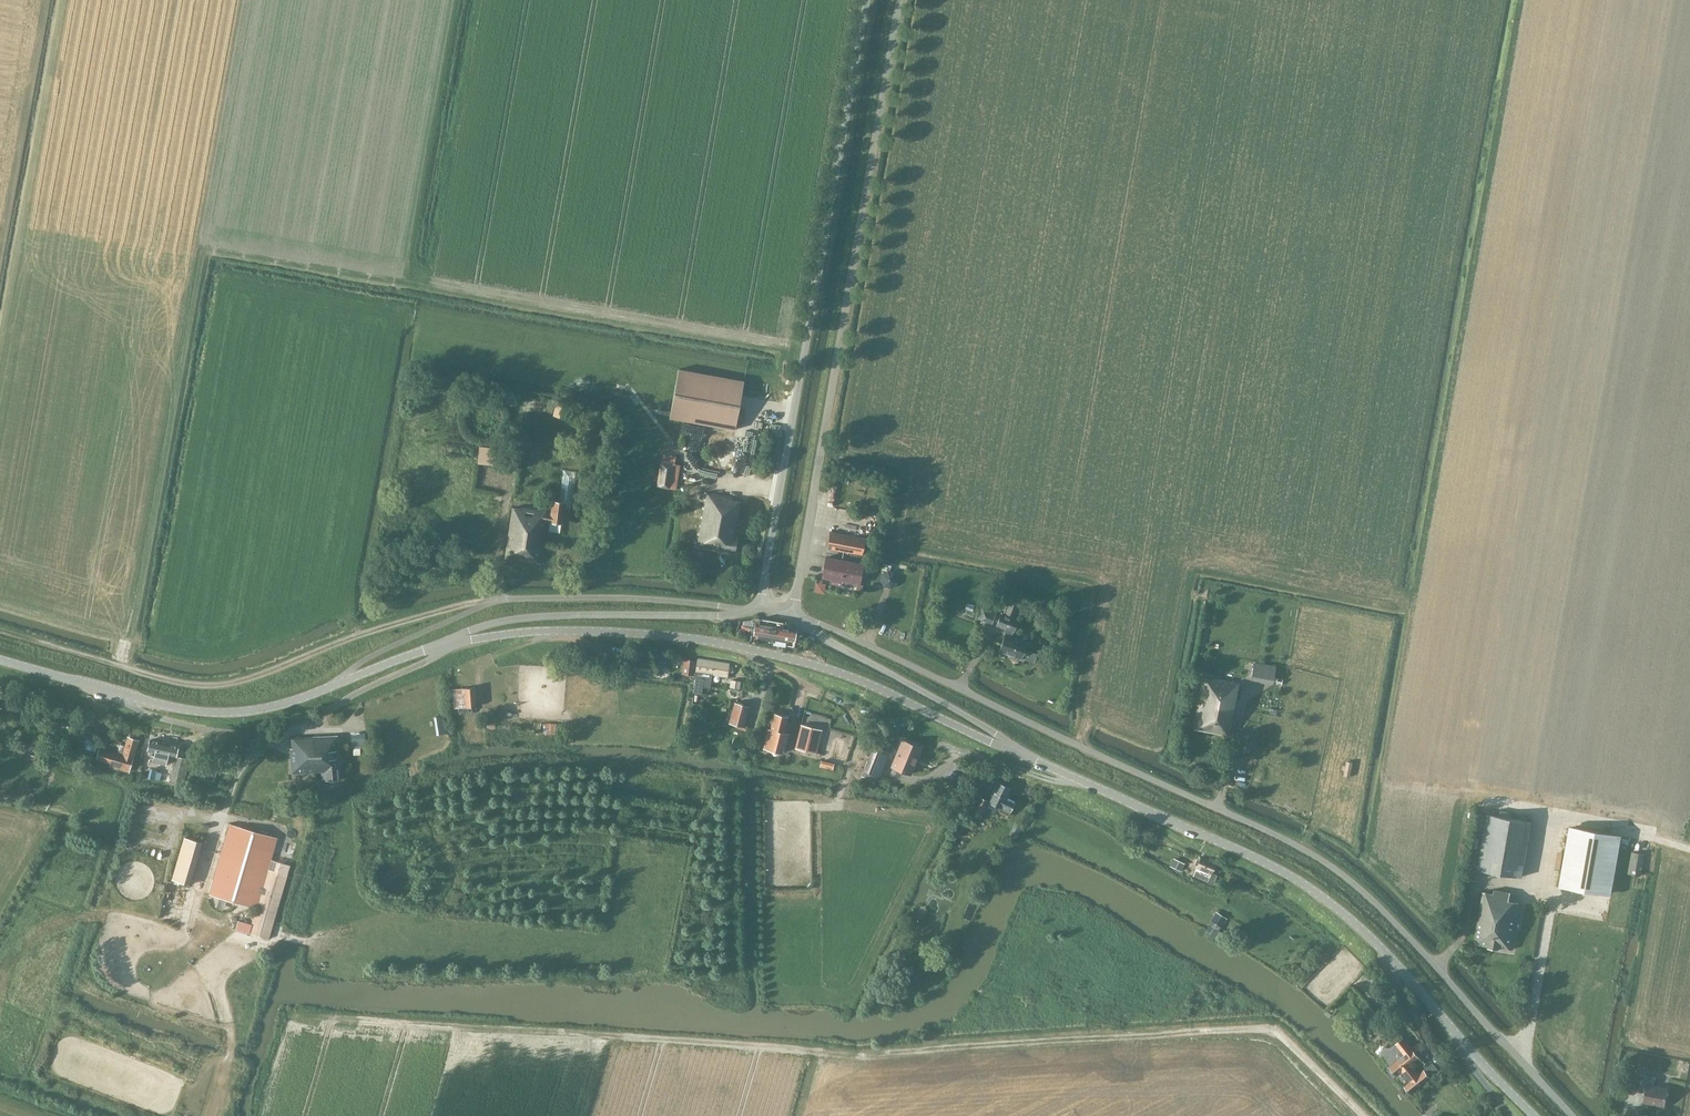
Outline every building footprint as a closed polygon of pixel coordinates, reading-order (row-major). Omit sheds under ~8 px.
[(735,430),(739,405),(744,381),(678,369),(669,418),(735,430)] [(567,406),(555,404),(552,415),(564,418),(567,406)] [(476,443),(475,462),(491,462),(492,443),(476,443)] [(676,489),(680,465),(674,463),(675,456),(662,453),(661,460),(660,460),(656,487),(676,489)] [(512,508),(504,558),(539,563),(545,521),(550,522),(548,531),(559,532),(560,523),(562,523),(564,509),(570,510),(575,472),(563,470),(558,501),(552,500),(550,513),(546,513),(547,511),(521,507),(521,509),(512,508)] [(734,553),(736,544),(738,536),(734,536),(741,499),(706,492),(705,492),(695,545),(734,553)] [(855,507),(865,508),(866,502),(856,500),(855,507)] [(859,524),(858,536),(866,536),(867,524),(859,524)] [(861,554),(864,539),(830,533),(827,548),(861,554)] [(858,583),(862,564),(825,558),(822,573),(830,574),(830,583),(841,585),(841,580),(858,583)] [(881,562),(880,569),(888,570),(888,571),(890,564),(881,562)] [(882,574),(880,581),(883,587),(890,588),(896,585),(898,578),(894,572),(888,571),(888,570),(882,574)] [(816,582),(815,591),(824,593),(825,583),(816,582)] [(1003,590),(1001,595),(1011,598),(1012,593),(1003,590)] [(997,597),(994,606),(1000,608),(1003,600),(997,597)] [(357,601),(357,610),(365,609),(365,601),(357,601)] [(997,651),(1020,660),(1027,642),(1011,636),(1013,630),(1015,631),(1017,624),(1015,624),(1017,619),(1013,617),(1018,605),(1008,602),(1004,614),(1000,613),(995,625),(1004,629),(1005,633),(1004,633),(997,651)] [(772,621),(769,621),(762,620),(756,618),(755,625),(752,634),(752,636),(760,637),(784,642),(794,644),(795,631),(784,627),(785,624),(782,623),(772,621)] [(738,628),(750,628),(750,619),(738,619),(738,628)] [(696,659),(692,692),(701,693),(702,686),(709,687),(711,674),(726,676),(728,663),(696,659)] [(692,674),(694,661),(683,660),(681,673),(692,674)] [(660,674),(661,668),(657,667),(657,664),(650,663),(634,661),(633,671),(660,674)] [(1253,661),(1251,675),(1259,676),(1261,663),(1253,661)] [(1239,683),(1220,679),(1212,678),(1211,679),(1202,678),(1198,701),(1234,709),(1239,683)] [(741,680),(731,679),(730,687),(740,688),(741,680)] [(453,711),(475,709),(474,690),(452,692),(453,711)] [(1229,734),(1234,709),(1198,701),(1192,728),(1226,735),(1229,734)] [(734,702),(729,723),(744,727),(749,706),(734,702)] [(68,711),(64,723),(78,727),(82,715),(68,711)] [(780,715),(774,714),(770,729),(768,728),(763,747),(783,752),(787,733),(783,732),(787,717),(785,716),(784,715),(781,714),(780,715)] [(442,716),(434,717),(435,726),(444,725),(442,716)] [(558,723),(531,724),(531,731),(558,731),(558,723)] [(801,725),(795,747),(815,751),(820,730),(801,725)] [(337,735),(313,736),(315,772),(324,772),(325,781),(340,780),(337,735)] [(315,772),(313,736),(291,737),(291,749),(289,749),(291,774),(315,772)] [(132,758),(138,740),(128,737),(122,754),(99,748),(97,755),(95,759),(110,763),(109,766),(120,769),(128,771),(132,758)] [(890,766),(908,774),(919,747),(901,740),(890,766)] [(177,750),(177,747),(150,741),(149,744),(148,743),(146,750),(154,752),(154,754),(154,755),(150,755),(149,761),(153,761),(166,764),(167,755),(175,756),(176,755),(177,751),(177,750)] [(86,744),(84,751),(97,755),(99,748),(86,744)] [(870,783),(884,749),(873,744),(859,778),(870,783)] [(207,754),(199,776),(209,780),(217,758),(207,754)] [(183,786),(189,760),(178,757),(176,762),(173,762),(168,782),(183,786)] [(821,761),(820,766),(833,770),(834,764),(821,761)] [(1346,761),(1343,776),(1349,777),(1353,762),(1346,761)] [(150,771),(148,778),(159,780),(161,774),(150,771)] [(978,797),(972,810),(981,814),(984,808),(987,802),(999,808),(998,811),(1007,815),(1014,801),(1006,797),(1010,788),(996,782),(987,801),(978,797)] [(896,794),(897,785),(890,784),(888,793),(896,794)] [(1030,787),(1027,793),(1035,797),(1038,791),(1030,787)] [(1522,877),(1531,822),(1487,814),(1477,869),(1522,877)] [(1014,822),(1009,832),(1016,836),(1021,825),(1014,822)] [(251,925),(237,921),(234,929),(268,938),(287,875),(267,869),(277,837),(230,823),(209,894),(256,908),(251,925)] [(1569,828),(1559,884),(1611,893),(1620,837),(1569,828)] [(172,878),(189,884),(202,841),(185,836),(172,878)] [(1633,852),(1629,874),(1640,876),(1644,854),(1633,852)] [(1215,862),(1216,861),(1211,859),(1210,860),(1200,856),(1194,872),(1192,875),(1212,884),(1216,874),(1211,872),(1213,872),(1214,872),(1216,868),(1214,867),(1213,866),(1215,862)] [(1168,865),(1179,871),(1183,864),(1171,858),(1168,865)] [(1474,943),(1510,949),(1518,902),(1513,902),(1508,900),(1510,893),(1494,890),(1493,893),(1485,892),(1482,892),(1474,943)] [(1220,927),(1226,918),(1215,912),(1210,921),(1207,926),(1208,927),(1206,930),(1218,937),(1222,932),(1217,930),(1219,926),(1220,927)] [(1371,996),(1386,1013),(1394,1005),(1380,989),(1371,996)] [(1371,1008),(1364,1014),(1367,1018),(1374,1013),(1371,1008)] [(178,1039),(184,1050),(198,1042),(192,1031),(178,1039)] [(1410,1049),(1410,1050),(1399,1037),(1387,1047),(1385,1047),(1381,1050),(1380,1053),(1378,1055),(1389,1067),(1385,1070),(1393,1079),(1396,1076),(1399,1080),(1398,1081),(1408,1094),(1436,1071),(1430,1064),(1414,1077),(1410,1071),(1413,1068),(1411,1065),(1418,1059),(1410,1049)] [(1667,1089),(1653,1086),(1655,1078),(1641,1075),(1638,1091),(1645,1093),(1643,1102),(1663,1106),(1667,1089)]
